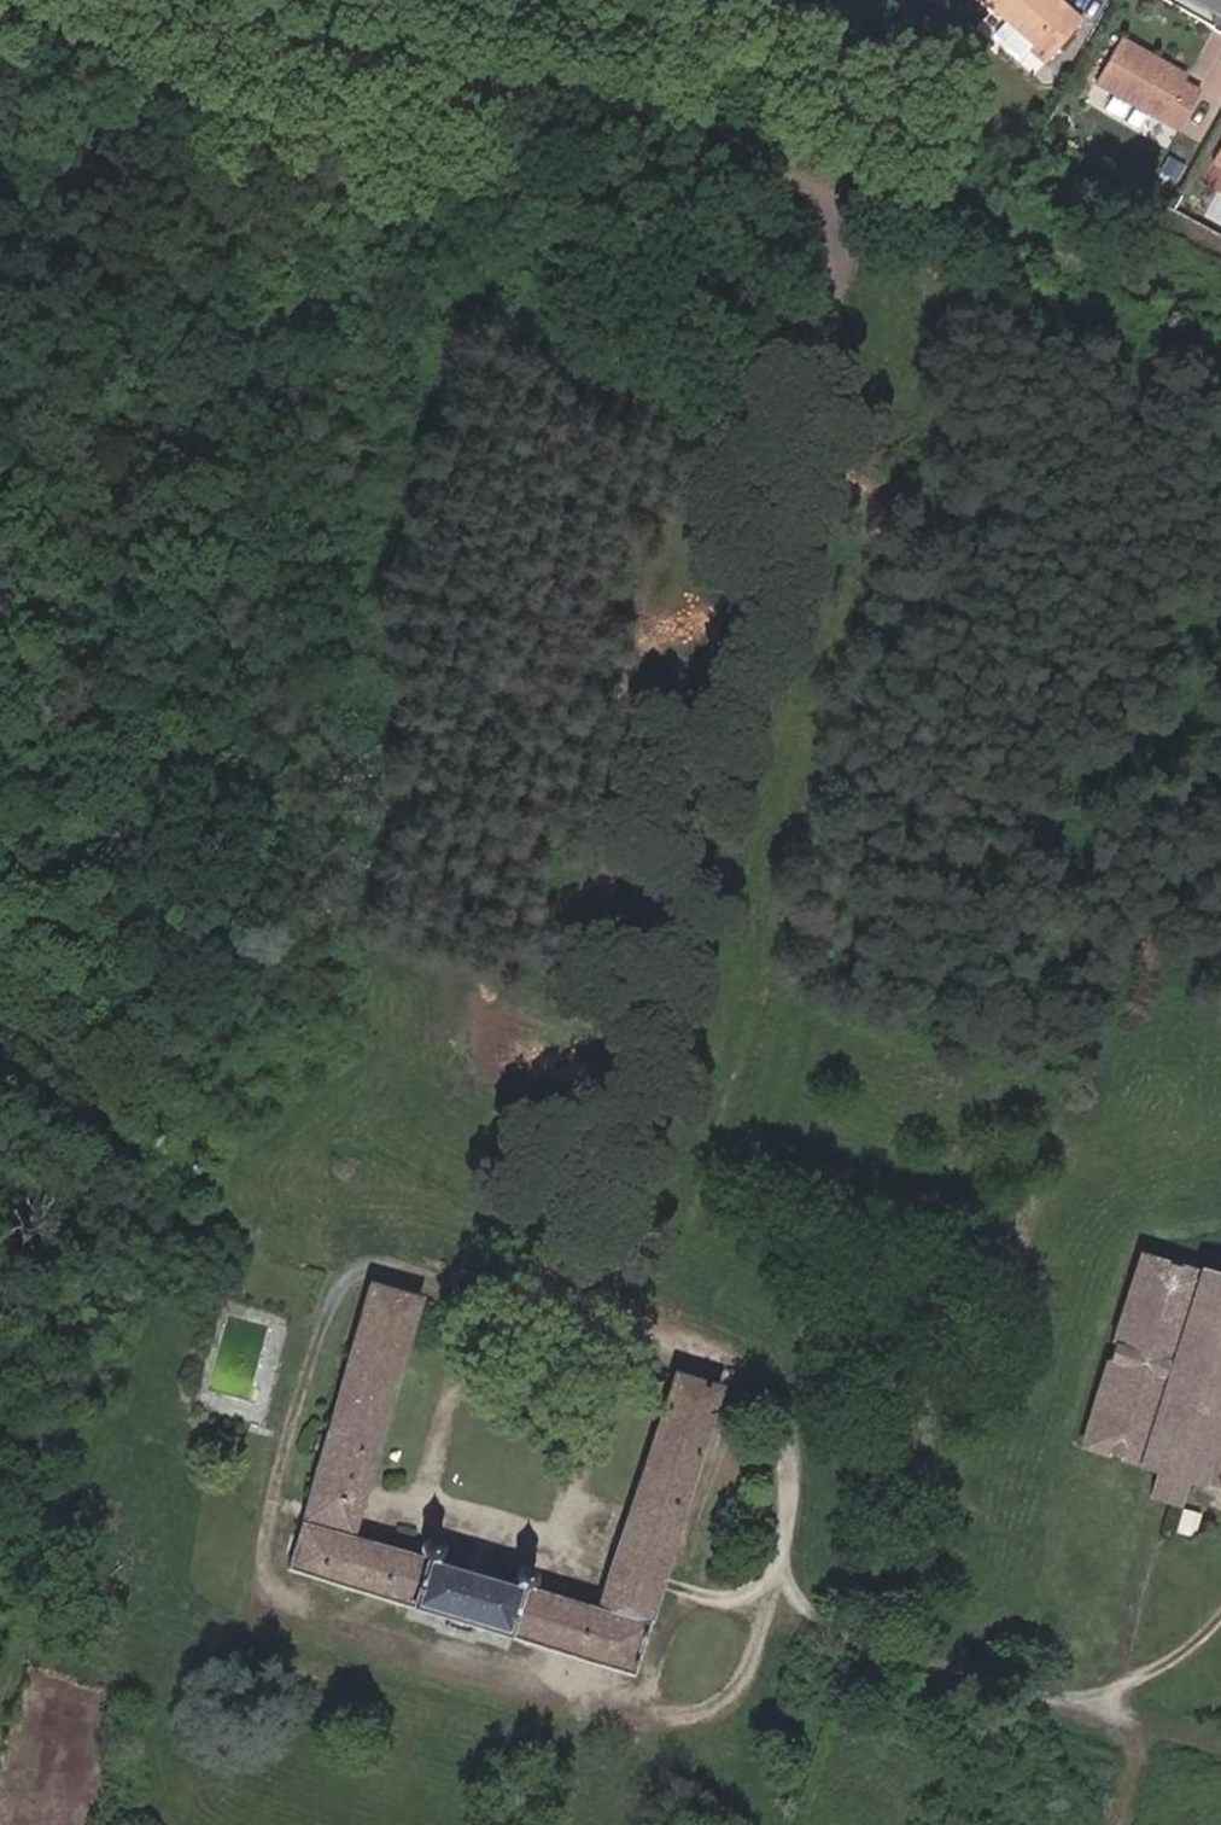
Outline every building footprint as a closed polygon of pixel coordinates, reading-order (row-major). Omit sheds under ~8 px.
[(1047,62),(1060,46),(1072,32),(1082,20),(1059,0),(990,0),(1007,16),(997,29),(1025,55),(1031,47),(1047,62)] [(1064,49),(1076,36),(1072,32),(1060,46),(1064,49)] [(1179,128),(1200,91),(1184,81),(1187,75),(1122,38),(1098,82),(1179,128)] [(886,72),(897,52),(876,40),(865,61),(886,72)] [(1152,112),(1118,94),(1110,109),(1143,128),(1152,112)] [(1220,170),(1220,147),(1211,165),(1220,170)] [(1153,1262),(1096,1442),(1167,1465),(1158,1495),(1189,1505),(1198,1476),(1220,1483),(1220,1285),(1153,1262)] [(628,1676),(718,1391),(672,1377),(600,1609),(523,1585),(527,1575),(523,1569),(519,1567),(508,1571),(505,1577),(507,1582),(429,1559),(433,1553),(433,1546),(423,1539),(413,1544),(412,1554),(350,1534),(420,1300),(370,1287),(285,1569),(628,1676)]
